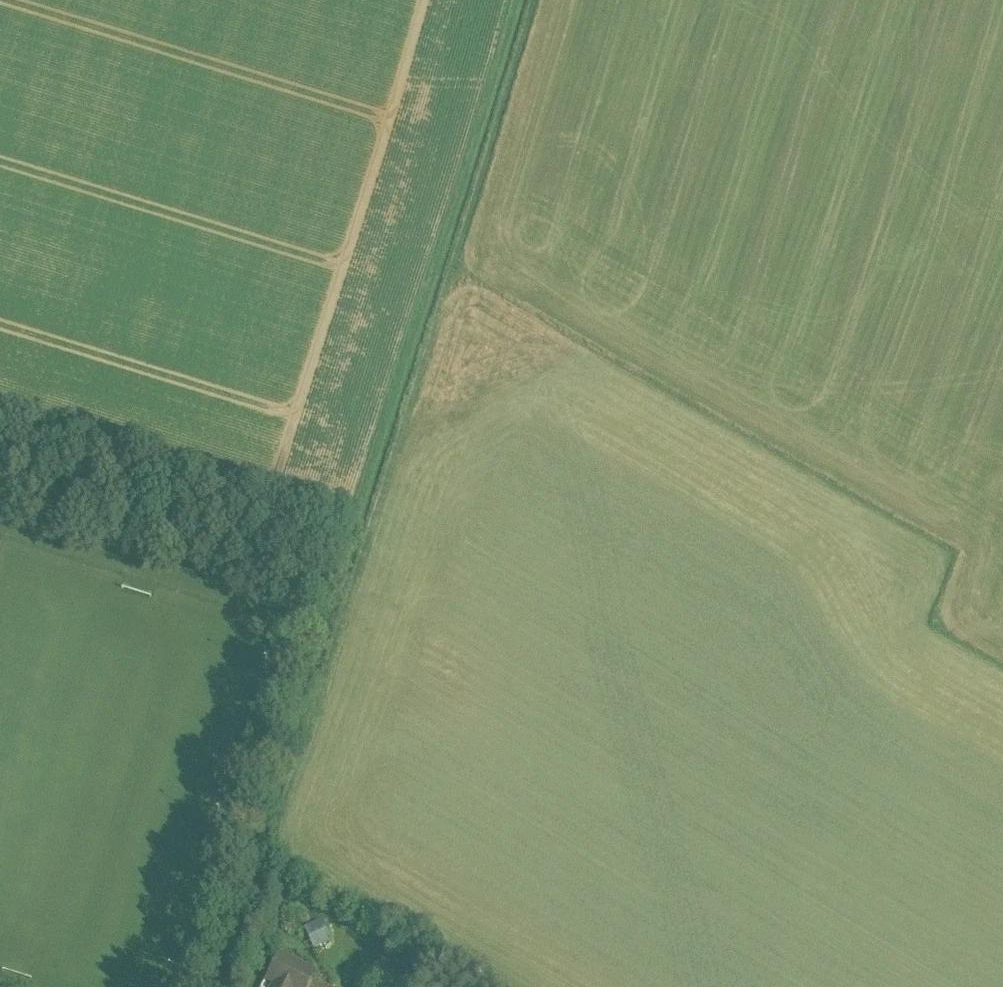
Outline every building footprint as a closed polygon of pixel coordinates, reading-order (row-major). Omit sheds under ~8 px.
[(311,925),(319,942),(333,935),(324,918),(311,925)] [(316,970),(278,951),(263,981),(271,984),(269,986),(308,986),(316,970)]
